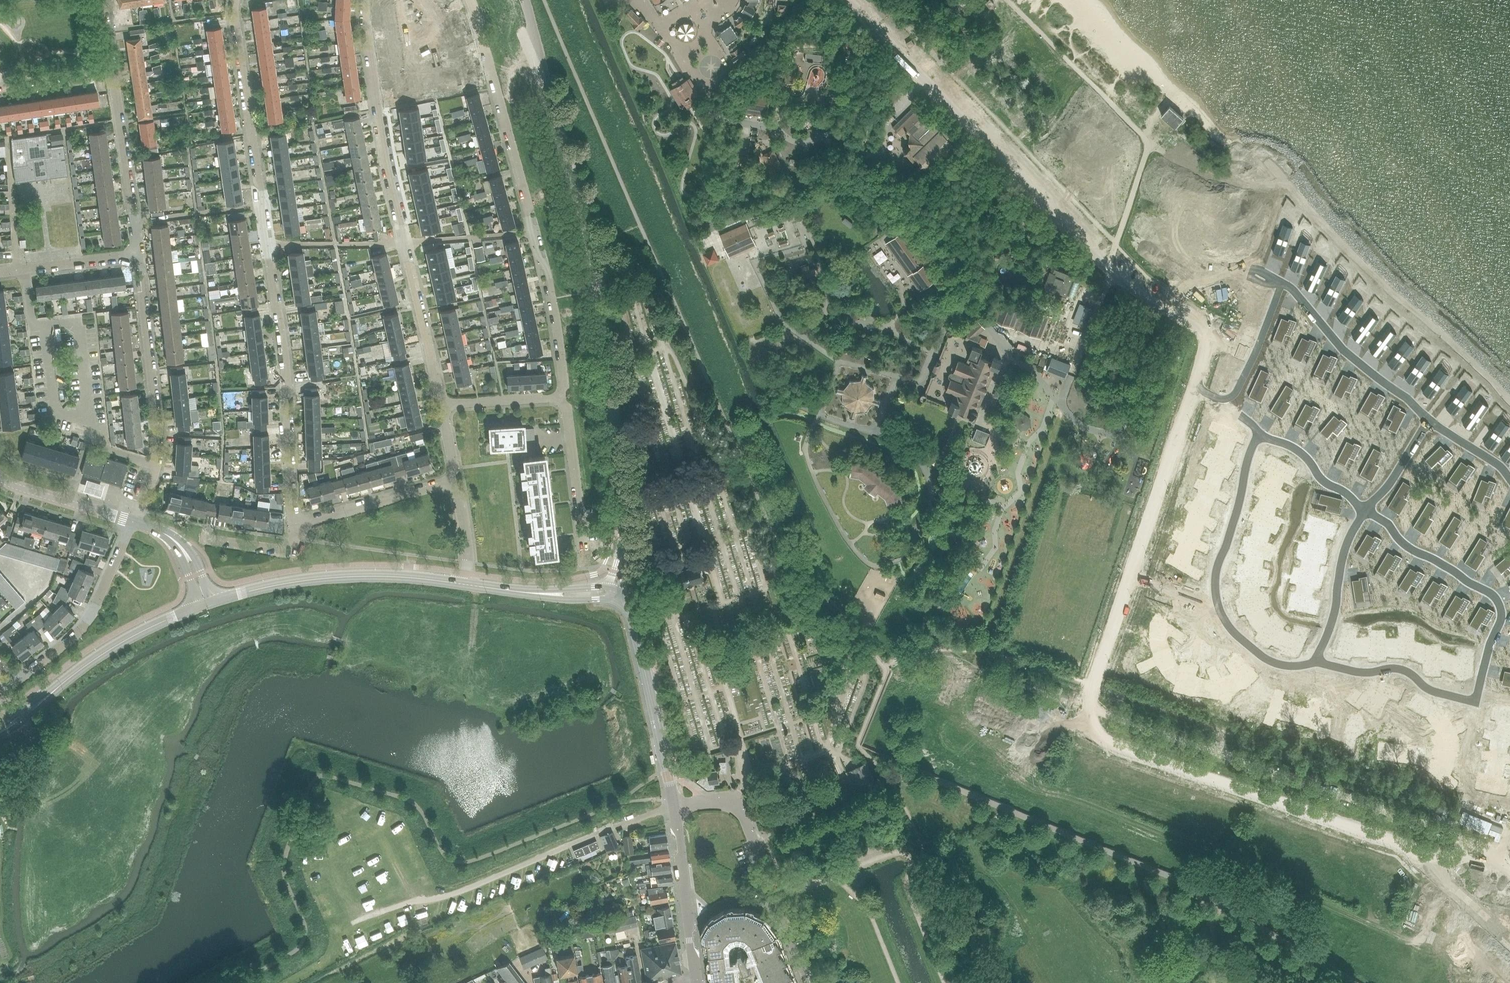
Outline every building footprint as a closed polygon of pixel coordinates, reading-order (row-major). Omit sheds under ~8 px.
[(134,20),(133,11),(132,12),(131,6),(131,0),(119,0),(120,7),(126,6),(127,12),(129,12),(129,19),(114,21),(115,27),(134,25),(134,20)] [(346,99),(361,97),(349,0),(333,0),(346,99)] [(423,2),(430,27),(440,24),(443,35),(437,37),(438,41),(444,39),(447,49),(441,51),(442,55),(448,53),(451,63),(445,65),(446,69),(452,67),(455,77),(449,78),(450,82),(456,81),(456,83),(444,86),(447,96),(479,90),(454,0),(430,0),(430,1),(423,2)] [(744,11),(753,16),(756,10),(754,9),(760,0),(751,0),(748,5),(747,5),(744,11)] [(387,9),(381,9),(394,106),(426,100),(425,90),(412,92),(412,90),(418,89),(417,85),(411,86),(410,76),(416,75),(415,71),(409,72),(408,62),(414,61),(413,56),(407,57),(406,47),(412,46),(411,42),(405,43),(404,32),(414,30),(411,5),(404,6),(404,5),(387,8),(387,9)] [(253,8),(267,122),(283,120),(269,6),(253,8)] [(640,17),(632,8),(626,15),(634,23),(633,24),(639,30),(647,22),(641,16),(640,17)] [(741,16),(734,20),(739,27),(746,22),(741,16)] [(739,36),(730,22),(719,29),(728,43),(739,36)] [(206,29),(208,40),(223,38),(221,27),(206,29)] [(143,28),(129,31),(130,37),(144,35),(143,28)] [(126,40),(128,51),(142,49),(140,38),(126,40)] [(210,52),(224,50),(223,38),(208,40),(209,47),(210,52)] [(856,47),(855,47),(854,48),(853,47),(851,45),(852,44),(847,40),(846,41),(845,40),(843,39),(840,39),(838,39),(833,42),(835,46),(840,43),(842,42),(844,43),(843,44),(848,48),(849,48),(851,50),(851,51),(855,55),(859,51),(856,47)] [(737,48),(736,45),(731,49),(732,51),(731,52),(734,57),(733,57),(736,61),(748,53),(745,49),(742,51),(739,47),(737,48)] [(128,51),(129,62),(143,60),(142,49),(128,51)] [(226,61),(224,50),(210,52),(211,63),(226,61)] [(822,62),(823,55),(806,53),(806,60),(822,62)] [(145,71),(143,60),(129,62),(131,73),(145,71)] [(228,73),(226,61),(211,63),(213,75),(228,73)] [(787,68),(784,82),(793,83),(795,67),(791,67),(791,68),(787,68)] [(147,82),(145,71),(131,73),(133,85),(147,82)] [(213,75),(215,86),(229,84),(228,73),(213,75)] [(675,86),(670,89),(681,107),(686,104),(688,108),(698,102),(696,98),(701,95),(690,77),(685,80),(683,77),(673,83),(675,86)] [(133,85),(135,96),(149,94),(147,82),(133,85)] [(231,95),(229,84),(215,86),(216,97),(231,95)] [(385,88),(379,89),(381,101),(387,100),(385,88)] [(747,90),(744,108),(768,112),(771,94),(747,90)] [(97,91),(85,93),(87,107),(99,105),(97,91)] [(85,93),(74,94),(76,108),(87,107),(85,93)] [(65,110),(76,108),(74,94),(63,96),(65,110)] [(136,107),(150,105),(149,94),(135,96),(136,107)] [(467,97),(470,109),(483,106),(480,94),(467,97)] [(218,109),(232,107),(231,95),(216,97),(218,109)] [(54,112),(65,110),(63,96),(51,98),(54,112)] [(40,99),(42,113),(54,112),(51,98),(40,99)] [(40,99),(29,101),(31,115),(42,113),(40,99)] [(29,101),(18,103),(20,117),(31,115),(29,101)] [(8,118),(20,117),(18,103),(6,104),(8,118)] [(8,118),(6,104),(0,105),(0,120),(8,118)] [(916,104),(893,127),(901,135),(907,130),(911,134),(911,144),(908,147),(905,147),(905,153),(908,153),(911,156),(910,157),(913,160),(917,156),(928,168),(953,144),(952,143),(956,140),(935,118),(934,118),(936,120),(934,122),(916,104)] [(152,116),(150,105),(136,107),(138,118),(152,116)] [(1170,105),(1161,115),(1175,128),(1184,118),(1170,105)] [(470,109),(473,122),(486,118),(483,106),(470,109)] [(234,118),(232,107),(218,109),(219,120),(234,118)] [(420,118),(418,107),(399,110),(401,121),(420,118)] [(333,122),(334,129),(335,131),(339,130),(338,128),(345,126),(347,132),(362,129),(359,115),(333,120),(333,122)] [(235,129),(234,118),(219,120),(221,131),(235,129)] [(422,128),(420,118),(401,121),(402,131),(422,128)] [(490,130),(486,118),(473,122),(477,134),(490,130)] [(139,122),(140,134),(155,131),(153,120),(139,122)] [(423,138),(422,128),(402,131),(404,141),(423,138)] [(365,141),(362,129),(347,132),(349,144),(365,141)] [(477,134),(480,146),(493,142),(490,130),(477,134)] [(89,133),(91,146),(107,143),(105,131),(89,133)] [(146,144),(157,143),(155,131),(140,134),(142,145),(146,144)] [(26,136),(11,138),(13,166),(14,166),(16,183),(40,179),(68,176),(64,145),(48,147),(46,134),(26,136)] [(53,143),(63,141),(62,134),(52,136),(53,143)] [(270,136),(272,148),(287,146),(285,134),(270,136)] [(425,148),(423,138),(404,141),(405,151),(425,148)] [(217,143),(219,156),(235,153),(233,141),(217,143)] [(349,144),(351,157),(367,153),(365,141),(349,144)] [(483,158),(496,155),(493,142),(480,146),(483,158)] [(91,146),(93,158),(109,156),(107,143),(91,146)] [(157,143),(146,144),(147,153),(158,151),(157,143)] [(289,158),(287,146),(272,148),(274,161),(289,158)] [(426,159),(425,148),(405,151),(407,162),(426,159)] [(769,152),(764,155),(773,172),(780,169),(771,151),(769,152)] [(219,156),(220,168),(237,165),(235,153),(219,156)] [(367,153),(351,157),(345,158),(346,163),(352,162),(354,169),(369,166),(367,153)] [(500,167),(496,155),(483,158),(487,170),(500,167)] [(111,168),(109,156),(93,158),(94,170),(111,168)] [(143,159),(144,171),(161,169),(159,157),(143,159)] [(274,161),(276,173),(291,171),(289,158),(274,161)] [(324,170),(334,168),(333,161),(323,163),(324,170)] [(220,168),(222,180),(239,177),(237,165),(220,168)] [(372,178),(369,166),(354,169),(356,181),(372,178)] [(112,180),(111,168),(94,170),(96,183),(112,180)] [(430,178),(427,168),(408,172),(411,183),(430,178)] [(162,182),(161,169),(144,171),(146,184),(162,182)] [(277,185),(293,183),(300,182),(299,176),(292,177),(291,171),(276,173),(277,185)] [(505,188),(502,176),(489,179),(493,191),(505,188)] [(222,180),(224,192),(241,190),(239,177),(222,180)] [(359,193),(374,190),(372,178),(356,181),(359,193)] [(432,188),(430,178),(411,183),(413,193),(432,188)] [(96,183),(98,195),(114,193),(112,180),(96,183)] [(146,184),(147,196),(164,194),(162,182),(146,184)] [(294,195),(293,183),(277,185),(279,198),(294,195)] [(434,198),(432,188),(413,193),(415,203),(434,198)] [(493,191),(496,204),(509,200),(505,188),(493,191)] [(241,190),(224,192),(226,204),(243,202),(241,190)] [(374,190),(359,193),(361,205),(377,202),(374,190)] [(116,205),(114,193),(98,195),(99,207),(116,205)] [(149,209),(165,207),(164,194),(147,196),(149,209)] [(296,208),(294,195),(279,198),(281,210),(296,208)] [(335,202),(345,200),(344,196),(329,199),(331,211),(336,210),(335,202)] [(436,208),(434,198),(415,203),(417,213),(436,208)] [(499,216),(512,212),(509,200),(496,204),(499,216)] [(361,205),(364,217),(379,214),(377,202),(361,205)] [(99,207),(101,220),(117,217),(116,205),(99,207)] [(151,209),(152,216),(164,214),(164,207),(151,209)] [(281,210),(283,222),(298,220),(296,208),(281,210)] [(439,218),(436,208),(417,213),(419,223),(439,218)] [(515,225),(512,212),(499,216),(503,228),(515,225)] [(366,229),(382,226),(379,214),(364,217),(366,229)] [(228,221),(230,230),(247,228),(245,218),(238,219),(237,216),(228,217),(229,221),(228,221)] [(119,230),(117,217),(101,220),(103,232),(119,230)] [(189,218),(177,219),(177,228),(190,227),(189,218)] [(439,218),(419,223),(422,233),(441,229),(439,218)] [(298,220),(283,222),(285,235),(304,232),(303,225),(299,226),(298,220)] [(1283,224),(1273,251),(1283,255),(1293,227),(1292,227),(1292,228),(1283,225),(1284,224),(1283,224)] [(151,227),(152,239),(169,237),(168,225),(151,227)] [(249,243),(248,237),(247,228),(230,230),(232,245),(249,243)] [(906,228),(891,239),(914,271),(908,275),(916,286),(920,291),(933,281),(939,291),(947,285),(929,260),(906,228)] [(734,229),(720,235),(730,257),(747,250),(757,246),(750,229),(736,235),(734,229)] [(121,242),(119,230),(103,232),(104,244),(121,242)] [(171,249),(169,237),(152,239),(154,251),(171,249)] [(1301,240),(1290,268),(1300,272),(1311,244),(1310,244),(1310,245),(1301,242),(1302,241),(1301,240)] [(506,244),(509,256),(521,254),(519,241),(506,244)] [(251,255),(249,243),(232,245),(234,257),(251,255)] [(485,259),(482,246),(474,247),(477,261),(485,259)] [(445,247),(426,251),(428,262),(447,258),(445,247)] [(154,251),(155,264),(172,262),(171,249),(154,251)] [(288,253),(290,266),(305,264),(303,251),(288,253)] [(372,256),(375,268),(390,265),(387,252),(372,256)] [(524,266),(521,254),(509,256),(511,269),(524,266)] [(701,262),(716,264),(717,256),(702,254),(701,262)] [(234,257),(236,270),(253,267),(251,255),(234,257)] [(447,258),(428,262),(430,272),(449,267),(447,258)] [(1318,260),(1305,287),(1315,291),(1327,265),(1326,265),(1318,262),(1318,261),(1318,260)] [(174,274),(172,262),(155,264),(157,276),(174,274)] [(292,279),(307,277),(313,276),(312,271),(306,271),(305,264),(290,266),(292,279)] [(375,269),(367,271),(369,277),(377,275),(378,281),(393,277),(390,265),(375,268),(375,269)] [(810,265),(802,267),(803,272),(805,279),(818,275),(816,268),(811,270),(810,265)] [(527,278),(524,266),(511,269),(514,281),(527,278)] [(255,279),(253,267),(236,270),(238,282),(255,279)] [(449,267),(430,272),(432,282),(451,277),(449,267)] [(1075,276),(1055,268),(1053,274),(1056,275),(1052,284),(1049,283),(1047,289),(1066,297),(1075,276)] [(732,279),(740,295),(759,284),(753,273),(742,279),(744,282),(740,284),(736,277),(732,279)] [(175,286),(174,274),(157,276),(158,288),(175,286)] [(1336,274),(1323,300),(1332,305),(1346,279),(1345,279),(1344,280),(1336,275),(1337,275),(1336,274)] [(113,290),(125,288),(124,275),(111,277),(113,290)] [(100,291),(113,290),(111,277),(98,278),(100,291)] [(308,284),(307,277),(292,279),(294,291),(309,289),(315,288),(314,283),(308,284)] [(396,289),(393,277),(378,281),(370,283),(371,287),(379,285),(381,293),(396,289)] [(451,277),(432,282),(435,292),(454,287),(451,277)] [(98,278),(86,280),(87,293),(100,291),(98,278)] [(529,291),(527,278),(514,281),(517,294),(529,291)] [(238,282),(240,294),(256,292),(255,279),(238,282)] [(86,280),(73,281),(75,294),(87,293),(86,280)] [(62,296),(75,294),(73,281),(60,283),(62,296)] [(49,298),(62,296),(60,283),(48,284),(49,298)] [(37,299),(49,298),(48,284),(35,286),(37,299)] [(177,299),(176,294),(175,286),(158,288),(160,301),(177,299)] [(454,287),(435,292),(437,302),(456,298),(454,287)] [(309,289),(294,291),(296,303),(322,299),(322,294),(310,296),(309,289)] [(399,302),(396,289),(381,293),(383,305),(399,302)] [(529,291),(517,294),(519,306),(532,303),(529,291)] [(237,300),(241,300),(242,306),(258,304),(256,292),(240,294),(240,295),(236,295),(237,300)] [(1355,293),(1338,317),(1346,323),(1364,300),(1363,299),(1362,300),(1355,295),(1356,294),(1355,293)] [(379,303),(379,294),(370,294),(370,303),(379,303)] [(430,295),(423,297),(424,306),(432,305),(430,295)] [(1000,296),(991,319),(1014,328),(1015,327),(1023,305),(1000,296)] [(178,311),(177,299),(160,301),(161,313),(178,311)] [(343,299),(335,300),(336,313),(345,312),(343,299)] [(317,322),(316,310),(321,309),(320,303),(302,306),(303,312),(301,312),(303,324),(317,322)] [(519,306),(522,318),(534,316),(532,303),(519,306)] [(1023,305),(1015,327),(1019,329),(1019,330),(1041,338),(1050,316),(1023,305)] [(245,316),(246,328),(262,326),(260,314),(258,314),(257,307),(246,309),(246,316),(245,316)] [(441,312),(443,324),(458,320),(455,308),(441,312)] [(398,313),(393,314),(392,309),(372,313),(373,319),(383,317),(385,325),(381,326),(382,330),(386,329),(400,326),(398,313)] [(111,311),(112,314),(113,326),(129,324),(128,312),(119,313),(119,310),(111,311)] [(163,325),(180,323),(178,311),(161,313),(163,325)] [(1370,313),(1353,336),(1361,343),(1379,319),(1378,319),(1378,320),(1370,314),(1371,313),(1370,313)] [(525,331),(537,328),(534,316),(522,318),(525,331)] [(1282,317),(1273,338),(1274,338),(1274,337),(1282,340),(1285,332),(1291,334),(1291,335),(1297,321),(1296,320),(1296,321),(1290,319),(1289,321),(1282,318),(1282,317)] [(461,333),(458,320),(443,324),(446,336),(461,333)] [(319,335),(317,322),(303,324),(304,337),(319,335)] [(181,336),(180,323),(163,325),(164,338),(181,336)] [(131,337),(129,324),(113,326),(108,326),(109,330),(113,330),(114,339),(131,337)] [(8,326),(0,327),(0,345),(10,344),(8,326)] [(263,338),(262,326),(246,328),(248,340),(263,338)] [(386,329),(388,341),(403,338),(400,326),(386,329)] [(1251,337),(1254,329),(1246,326),(1238,346),(1247,349),(1249,344),(1251,337)] [(1388,327),(1370,350),(1379,357),(1397,333),(1396,333),(1395,334),(1388,328),(1389,327),(1388,327)] [(525,331),(527,343),(540,340),(537,328),(525,331)] [(1136,339),(1143,341),(1147,330),(1140,328),(1136,339)] [(351,340),(352,340),(350,331),(330,333),(330,338),(346,336),(347,344),(352,343),(351,340)] [(982,337),(969,332),(966,339),(979,344),(982,337)] [(446,336),(449,348),(464,345),(461,333),(446,336)] [(304,337),(306,349),(321,347),(328,346),(328,347),(336,346),(335,340),(320,342),(319,335),(304,337)] [(164,338),(166,350),(183,348),(181,336),(164,338)] [(1302,336),(1293,356),(1293,357),(1294,356),(1301,359),(1305,351),(1310,354),(1310,355),(1311,355),(1317,341),(1316,341),(1310,338),(1309,341),(1302,337),(1303,336),(1302,336)] [(132,349),(131,337),(114,339),(115,351),(132,349)] [(265,351),(263,338),(248,340),(249,353),(265,351)] [(389,360),(394,359),(405,357),(404,351),(406,350),(403,338),(388,341),(391,354),(388,354),(389,360)] [(542,353),(540,340),(527,343),(530,355),(542,353)] [(1406,340),(1388,363),(1396,369),(1414,346),(1413,346),(1406,341),(1406,340)] [(382,343),(375,345),(378,351),(385,349),(382,343)] [(12,362),(10,344),(0,345),(0,363),(12,362)] [(209,345),(207,345),(209,360),(216,359),(214,344),(209,345)] [(466,357),(464,345),(449,348),(451,360),(466,357)] [(344,367),(353,366),(352,356),(354,356),(353,346),(342,347),(344,367)] [(959,394),(956,401),(953,400),(949,410),(957,413),(958,411),(970,416),(969,417),(975,419),(978,412),(996,368),(999,369),(1002,360),(994,357),(992,361),(980,356),(983,350),(973,346),(969,357),(974,358),(971,366),(959,361),(954,372),(952,372),(951,373),(950,375),(950,376),(952,378),(947,389),(959,394)] [(322,360),(321,347),(306,349),(308,362),(322,360)] [(167,362),(184,360),(183,348),(166,350),(167,362)] [(133,361),(132,349),(115,351),(117,363),(133,361)] [(249,353),(251,365),(266,363),(265,351),(249,353)] [(1323,353),(1314,373),(1315,372),(1322,376),(1326,368),(1331,370),(1331,371),(1332,371),(1338,357),(1337,358),(1331,355),(1330,357),(1323,354),(1324,353),(1323,353)] [(1422,354),(1406,378),(1415,384),(1431,360),(1430,361),(1423,356),(1423,355),(1422,354)] [(407,363),(405,357),(394,359),(396,366),(394,366),(395,372),(392,372),(394,378),(396,378),(397,378),(412,375),(409,362),(407,363)] [(469,369),(466,357),(451,360),(454,372),(469,369)] [(322,372),(324,372),(322,360),(308,362),(309,374),(311,374),(312,380),(323,379),(322,372)] [(135,374),(133,361),(117,363),(118,375),(135,374)] [(267,383),(266,376),(268,375),(266,363),(251,365),(252,378),(247,379),(248,385),(267,383)] [(187,384),(186,372),(184,372),(183,366),(171,367),(172,373),(170,374),(172,386),(187,384)] [(1261,368),(1249,396),(1257,400),(1264,385),(1265,385),(1265,384),(1264,384),(1265,382),(1266,383),(1267,379),(1269,373),(1261,369),(1262,368),(1261,368)] [(1440,368),(1423,391),(1432,398),(1449,374),(1448,373),(1447,374),(1440,369),(1441,368),(1440,368)] [(469,369),(454,372),(457,384),(472,381),(469,369)] [(16,389),(13,371),(0,373),(0,391),(16,389)] [(520,387),(533,387),(532,373),(520,374),(520,387)] [(546,386),(545,373),(532,373),(533,387),(546,386)] [(1343,373),(1333,393),(1334,394),(1334,393),(1342,396),(1345,388),(1351,391),(1351,392),(1358,378),(1357,379),(1351,376),(1350,378),(1343,374),(1344,373),(1343,373)] [(136,386),(135,374),(118,375),(119,388),(136,386)] [(520,387),(520,374),(507,375),(508,388),(520,387)] [(838,388),(837,391),(843,393),(844,403),(843,404),(844,405),(844,404),(852,411),(851,416),(855,418),(856,412),(867,411),(867,412),(868,411),(874,403),(880,404),(881,400),(875,399),(874,388),(875,388),(874,387),(866,381),(867,375),(864,374),(862,380),(852,381),(851,380),(850,381),(851,381),(844,389),(838,388)] [(397,378),(397,379),(387,381),(388,386),(398,384),(399,390),(414,387),(412,375),(397,378)] [(172,386),(173,399),(188,397),(187,384),(172,386)] [(1286,384),(1270,410),(1279,415),(1287,401),(1288,401),(1288,400),(1287,400),(1288,398),(1289,399),(1291,396),(1290,395),(1294,389),(1286,385),(1287,384),(1286,384)] [(1464,384),(1446,408),(1455,414),(1473,391),(1472,390),(1471,391),(1464,386),(1465,385),(1464,384)] [(417,399),(414,387),(399,390),(402,403),(417,399)] [(317,388),(305,389),(306,395),(304,395),(305,407),(320,407),(328,407),(328,401),(320,401),(319,395),(317,395),(317,388)] [(16,389),(0,391),(0,409),(18,407),(16,389)] [(265,390),(254,390),(254,397),(252,397),(252,410),(268,409),(267,396),(266,396),(265,390)] [(1371,390),(1360,409),(1360,410),(1361,409),(1368,413),(1372,405),(1378,408),(1377,409),(1378,409),(1386,396),(1385,396),(1379,393),(1378,395),(1371,391),(1372,390),(1371,390)] [(138,406),(137,394),(122,396),(123,408),(138,406)] [(173,399),(174,411),(190,410),(188,397),(173,399)] [(420,411),(417,399),(402,403),(405,415),(420,411)] [(1480,399),(1463,423),(1472,430),(1489,405),(1488,405),(1488,406),(1480,401),(1481,400),(1480,399)] [(1306,402),(1295,422),(1296,422),(1303,425),(1308,418),(1313,421),(1313,422),(1321,408),(1320,408),(1314,405),(1313,407),(1306,403),(1306,402)] [(1394,403),(1387,417),(1387,418),(1388,417),(1393,420),(1389,428),(1396,431),(1396,432),(1397,432),(1407,412),(1406,412),(1406,413),(1399,409),(1400,407),(1394,404),(1394,403)] [(123,408),(124,420),(139,419),(138,406),(123,408)] [(18,407),(0,409),(0,413),(2,428),(20,425),(18,407)] [(320,420),(320,407),(305,407),(305,420),(320,420)] [(255,422),(255,428),(267,428),(267,422),(268,422),(268,409),(252,410),(253,423),(255,422)] [(179,430),(190,429),(190,422),(191,422),(190,410),(174,411),(176,424),(178,424),(179,430)] [(422,424),(420,411),(405,415),(407,427),(422,424)] [(1334,414),(1320,431),(1320,432),(1321,431),(1327,436),(1333,430),(1338,434),(1337,434),(1338,435),(1348,423),(1347,422),(1347,423),(1341,418),(1340,420),(1334,415),(1335,415),(1334,414)] [(141,431),(139,419),(124,420),(126,433),(141,431)] [(1484,443),(1493,449),(1509,425),(1509,426),(1501,420),(1502,420),(1501,419),(1484,443)] [(306,433),(321,432),(335,432),(335,427),(321,427),(320,420),(305,420),(306,433)] [(45,427),(41,425),(39,425),(37,433),(42,435),(45,427)] [(523,440),(523,434),(522,428),(522,425),(507,426),(489,427),(490,447),(508,447),(523,446),(524,445),(523,440)] [(1219,433),(1243,443),(1246,435),(1222,425),(1222,426),(1223,426),(1220,433),(1219,432),(1219,433)] [(255,428),(255,435),(253,435),(254,448),(269,448),(269,435),(267,435),(267,428),(255,428)] [(984,444),(988,432),(977,428),(973,439),(984,444)] [(62,432),(56,430),(54,438),(59,440),(62,432)] [(142,443),(141,431),(126,433),(127,445),(142,443)] [(424,438),(422,431),(410,435),(412,441),(424,438)] [(307,445),(321,445),(336,444),(336,439),(321,439),(321,432),(306,433),(307,445)] [(71,444),(77,445),(78,440),(79,437),(74,435),(71,444)] [(177,443),(176,455),(192,456),(199,456),(199,451),(192,450),(193,444),(191,443),(191,437),(179,436),(179,443),(177,443)] [(21,457),(39,462),(44,445),(26,439),(21,457)] [(1347,440),(1337,460),(1338,460),(1345,463),(1349,455),(1355,458),(1354,459),(1355,459),(1362,445),(1361,445),(1361,446),(1355,443),(1354,445),(1347,441),(1347,440)] [(1441,444),(1425,460),(1426,460),(1432,465),(1438,459),(1442,464),(1442,465),(1453,454),(1453,453),(1452,454),(1448,449),(1446,451),(1441,445),(1441,444)] [(1501,456),(1509,463),(1509,462),(1509,444),(1501,456)] [(62,450),(44,445),(39,462),(57,467),(62,450)] [(321,470),(320,457),(322,457),(330,457),(330,456),(339,456),(339,452),(322,452),(321,445),(307,445),(307,458),(309,458),(309,471),(321,470)] [(416,456),(420,471),(432,467),(428,452),(421,454),(419,447),(414,449),(416,456)] [(1374,447),(1360,474),(1368,478),(1376,464),(1377,464),(1376,463),(1377,461),(1378,462),(1379,459),(1379,458),(1382,452),(1374,448),(1374,447)] [(254,448),(254,460),(270,460),(269,448),(254,448)] [(1231,473),(1236,464),(1210,449),(1211,450),(1206,457),(1212,461),(1211,462),(1214,464),(1215,463),(1217,464),(1216,465),(1217,465),(1217,464),(1231,473)] [(73,472),(78,455),(62,450),(57,467),(73,472)] [(396,455),(397,458),(401,474),(407,473),(408,474),(420,471),(416,456),(414,450),(407,452),(396,455)] [(82,472),(121,484),(128,463),(88,451),(82,472)] [(177,468),(177,475),(188,475),(189,475),(189,469),(191,469),(192,456),(176,455),(175,468),(177,468)] [(401,474),(397,458),(396,455),(378,460),(378,461),(379,466),(384,481),(396,478),(395,476),(401,474)] [(524,458),(526,474),(520,475),(520,476),(520,478),(526,478),(528,490),(549,487),(545,455),(536,456),(524,457),(524,458)] [(1266,463),(1262,469),(1275,476),(1278,469),(1286,473),(1290,466),(1271,456),(1267,464),(1266,463)] [(254,460),(254,473),(270,473),(270,460),(254,460)] [(1461,460),(1449,479),(1450,478),(1456,483),(1461,476),(1466,479),(1466,480),(1467,480),(1476,467),(1475,467),(1475,468),(1469,464),(1468,466),(1461,461),(1462,461),(1461,460)] [(366,464),(367,470),(371,485),(384,481),(379,466),(378,461),(366,464)] [(853,461),(851,470),(862,472),(890,494),(894,504),(903,501),(898,488),(866,463),(853,461)] [(359,488),(371,485),(367,470),(355,473),(359,488)] [(270,473),(254,473),(255,486),(257,486),(257,492),(269,492),(268,485),(270,485),(270,473)] [(341,491),(347,490),(347,491),(359,488),(355,473),(343,476),(344,478),(337,480),(341,491)] [(1481,478),(1473,499),(1474,499),(1474,498),(1482,501),(1485,493),(1491,496),(1490,496),(1491,497),(1497,482),(1496,482),(1496,483),(1490,480),(1489,482),(1482,479),(1482,478),(1481,478)] [(105,484),(87,479),(84,490),(101,496),(105,484)] [(1292,489),(1294,483),(1284,479),(1282,485),(1292,489)] [(335,493),(341,491),(337,480),(331,482),(331,480),(319,483),(323,498),(335,494),(335,493)] [(1403,480),(1388,506),(1396,511),(1404,497),(1405,498),(1405,497),(1406,495),(1408,492),(1407,492),(1411,486),(1403,481),(1404,481),(1403,480)] [(1259,489),(1256,495),(1268,501),(1271,495),(1279,499),(1283,491),(1265,482),(1261,490),(1259,489)] [(323,498),(319,483),(306,487),(311,502),(323,498)] [(1231,495),(1207,485),(1208,486),(1205,492),(1204,492),(1227,503),(1231,495)] [(552,520),(549,487),(528,490),(530,506),(524,507),(524,509),(524,511),(530,510),(532,522),(552,520)] [(171,492),(167,507),(180,510),(183,495),(171,492)] [(1063,493),(1056,497),(1063,511),(1070,508),(1063,493)] [(1322,493),(1319,501),(1328,503),(1326,510),(1340,514),(1342,507),(1340,506),(1342,498),(1322,493)] [(1080,505),(1085,503),(1083,494),(1071,497),(1074,509),(1080,508),(1080,505)] [(183,495),(180,510),(192,512),(195,498),(183,495)] [(195,498),(192,512),(204,515),(205,514),(207,502),(208,501),(195,498)] [(257,509),(255,524),(267,526),(269,511),(270,502),(259,500),(257,509)] [(1429,500),(1413,526),(1421,531),(1429,517),(1430,518),(1431,517),(1430,517),(1431,515),(1432,515),(1434,512),(1433,512),(1436,506),(1429,501),(1429,500)] [(245,507),(242,522),(255,524),(257,509),(250,508),(251,502),(246,501),(245,507)] [(1097,518),(1105,521),(1111,504),(1103,501),(1097,518)] [(207,502),(205,514),(211,515),(213,503),(207,502)] [(213,503),(211,515),(218,516),(220,504),(213,503)] [(218,516),(217,518),(230,520),(232,505),(220,503),(220,504),(218,516)] [(232,505),(230,520),(242,522),(245,507),(232,505)] [(1501,523),(1502,523),(1509,526),(1509,506),(1501,523)] [(1193,514),(1213,530),(1218,524),(1198,507),(1198,508),(1194,514),(1193,513),(1193,514)] [(1120,525),(1124,510),(1117,508),(1113,523),(1120,525)] [(1254,515),(1251,522),(1264,528),(1267,522),(1275,526),(1279,518),(1260,509),(1256,516),(1254,515)] [(16,525),(32,530),(37,515),(25,512),(23,518),(18,516),(16,525)] [(1132,512),(1126,528),(1132,531),(1138,515),(1132,512)] [(1287,530),(1290,516),(1281,513),(1277,527),(1287,530)] [(32,530),(44,533),(48,519),(48,518),(48,516),(45,515),(43,517),(37,515),(32,530)] [(1052,515),(1046,531),(1054,534),(1060,519),(1052,515)] [(1454,515),(1438,540),(1447,545),(1455,531),(1456,532),(1456,531),(1455,531),(1457,529),(1457,530),(1459,527),(1458,526),(1462,520),(1454,516),(1455,515),(1454,515)] [(1315,518),(1312,526),(1321,529),(1319,535),(1332,540),(1334,533),(1332,532),(1335,524),(1315,518)] [(43,537),(54,541),(60,522),(48,519),(44,533),(43,537)] [(555,553),(552,520),(532,522),(534,538),(528,539),(528,541),(528,543),(534,542),(536,555),(555,553)] [(53,545),(51,553),(55,554),(60,538),(67,540),(65,545),(68,549),(70,550),(74,540),(73,540),(75,531),(70,530),(72,526),(60,522),(54,541),(53,545)] [(1071,526),(1066,541),(1074,544),(1079,528),(1071,526)] [(79,542),(74,540),(70,550),(70,551),(78,554),(81,545),(91,548),(96,533),(83,528),(79,542)] [(1083,547),(1091,550),(1099,531),(1091,528),(1083,547)] [(1103,541),(1106,534),(1100,531),(1097,538),(1103,541)] [(109,537),(96,533),(91,548),(101,551),(96,560),(87,557),(85,563),(97,567),(99,561),(104,552),(109,537)] [(1271,533),(1269,540),(1290,547),(1292,540),(1271,533)] [(1367,533),(1356,552),(1357,552),(1364,556),(1368,548),(1374,551),(1373,552),(1374,552),(1382,539),(1381,538),(1381,539),(1375,536),(1374,538),(1367,534),(1368,533),(1367,533)] [(1183,543),(1207,553),(1210,546),(1186,535),(1186,536),(1187,536),(1184,543),(1183,542),(1183,543)] [(1480,536),(1464,562),(1472,567),(1481,553),(1482,554),(1482,553),(1481,553),(1482,551),(1483,551),(1485,548),(1484,548),(1488,542),(1480,537),(1481,537),(1480,536)] [(1116,541),(1105,537),(1101,552),(1112,555),(1116,541)] [(1246,546),(1244,553),(1257,557),(1259,550),(1267,553),(1270,544),(1250,539),(1248,547),(1246,546)] [(1303,542),(1301,551),(1309,553),(1308,560),(1322,563),(1323,556),(1321,555),(1323,547),(1303,542)] [(10,556),(13,545),(6,543),(0,548),(0,553),(10,556)] [(19,547),(13,545),(10,556),(15,557),(19,547)] [(15,557),(21,559),(24,548),(19,547),(15,557)] [(30,550),(24,548),(21,559),(27,561),(30,550)] [(36,552),(30,550),(27,561),(33,563),(36,552)] [(1388,551),(1377,570),(1377,571),(1378,570),(1385,574),(1389,566),(1395,570),(1394,570),(1395,571),(1403,557),(1402,557),(1402,558),(1396,554),(1395,556),(1388,552),(1389,551),(1388,551)] [(33,563),(39,565),(42,554),(36,552),(33,563)] [(1495,565),(1495,566),(1496,565),(1501,571),(1508,566),(1509,568),(1509,552),(1495,565)] [(48,556),(42,554),(39,565),(44,566),(48,556)] [(54,557),(48,556),(44,566),(50,568),(54,557)] [(56,570),(56,569),(59,559),(54,557),(50,568),(56,570)] [(78,570),(73,580),(89,587),(94,575),(81,569),(84,564),(73,559),(69,567),(78,570)] [(1176,567),(1199,580),(1203,573),(1180,560),(1180,561),(1177,567),(1176,566),(1176,567)] [(1037,563),(1033,578),(1047,581),(1050,566),(1037,563)] [(672,573),(677,588),(704,580),(699,565),(672,573)] [(1237,574),(1236,581),(1250,584),(1251,577),(1260,578),(1261,569),(1241,566),(1239,575),(1237,574)] [(1410,567),(1398,586),(1399,586),(1400,586),(1406,590),(1411,583),(1416,586),(1416,587),(1417,587),(1425,574),(1424,573),(1424,574),(1418,570),(1417,572),(1411,568),(1411,567),(1410,567)] [(782,579),(782,578),(779,568),(765,573),(768,583),(782,579)] [(1300,569),(1298,578),(1307,580),(1305,587),(1319,590),(1320,583),(1318,582),(1320,574),(1300,569)] [(1353,580),(1352,580),(1355,602),(1356,602),(1356,601),(1364,600),(1363,591),(1369,590),(1369,591),(1370,591),(1367,575),(1367,576),(1360,577),(1360,579),(1353,580)] [(1062,594),(1064,588),(1068,590),(1071,583),(1054,576),(1049,589),(1062,594)] [(5,577),(0,581),(0,589),(9,582),(5,577)] [(1208,580),(1203,578),(1196,593),(1207,597),(1215,579),(1210,577),(1208,580)] [(1110,588),(1117,590),(1120,581),(1113,578),(1110,588)] [(1433,579),(1422,598),(1423,599),(1423,598),(1430,602),(1434,595),(1440,598),(1439,599),(1440,599),(1448,585),(1447,585),(1447,586),(1441,582),(1440,584),(1434,580),(1433,579)] [(89,587),(73,580),(69,589),(61,586),(57,594),(68,599),(71,593),(83,599),(89,587)] [(4,594),(13,586),(9,582),(0,589),(4,594)] [(1233,598),(1226,595),(1231,584),(1225,582),(1217,599),(1230,605),(1233,598)] [(17,591),(13,586),(4,594),(8,599),(17,591)] [(1249,597),(1262,600),(1264,590),(1252,587),(1249,597)] [(883,599),(886,594),(878,590),(875,596),(883,599)] [(21,596),(17,591),(8,599),(12,603),(21,596)] [(61,605),(53,612),(64,625),(74,616),(65,605),(68,599),(57,594),(53,602),(61,605)] [(1091,594),(1086,608),(1089,609),(1093,600),(1102,604),(1104,599),(1091,594)] [(1456,594),(1444,613),(1445,613),(1446,613),(1453,617),(1457,609),(1462,612),(1462,613),(1463,613),(1471,600),(1470,600),(1464,597),(1463,599),(1456,595),(1457,594),(1456,594)] [(1297,595),(1296,604),(1305,605),(1304,612),(1318,613),(1319,606),(1317,606),(1318,597),(1297,595)] [(25,600),(21,596),(12,603),(16,608),(25,600)] [(1249,596),(1235,600),(1237,607),(1239,606),(1242,615),(1262,609),(1259,600),(1251,603),(1249,596)] [(1182,620),(1186,608),(1171,602),(1166,613),(1182,620)] [(975,603),(968,610),(976,618),(983,611),(975,603)] [(1481,605),(1469,624),(1470,625),(1470,624),(1477,628),(1482,620),(1487,624),(1487,625),(1495,611),(1494,612),(1488,608),(1487,610),(1481,606),(1481,605)] [(41,628),(46,624),(53,633),(64,625),(53,612),(50,608),(41,615),(39,612),(33,618),(41,628)] [(1192,618),(1208,622),(1210,617),(1193,613),(1192,618)] [(1178,630),(1157,615),(1152,622),(1173,637),(1173,636),(1177,630),(1178,630)] [(36,632),(41,628),(33,618),(26,624),(31,630),(23,637),(33,650),(43,642),(36,632)] [(1006,630),(1019,634),(1022,622),(1009,618),(1006,630)] [(1061,618),(1058,625),(1066,628),(1069,621),(1061,618)] [(1250,633),(1252,626),(1239,621),(1236,628),(1250,633)] [(1082,622),(1079,634),(1095,638),(1098,627),(1082,622)] [(13,625),(3,633),(7,638),(17,630),(13,625)] [(1263,628),(1255,639),(1260,643),(1261,642),(1268,647),(1281,631),(1274,625),(1269,632),(1263,628)] [(1096,636),(1103,639),(1106,632),(1100,628),(1096,636)] [(1289,640),(1284,652),(1290,655),(1291,653),(1299,657),(1307,638),(1299,634),(1296,642),(1289,640)] [(1338,643),(1335,656),(1342,658),(1342,656),(1351,658),(1355,637),(1347,635),(1345,644),(1338,643)] [(1406,644),(1399,644),(1399,658),(1406,658),(1406,656),(1414,656),(1414,636),(1414,635),(1406,635),(1406,644)] [(15,643),(10,638),(8,640),(23,658),(33,650),(23,637),(15,643)] [(1376,647),(1369,647),(1370,661),(1377,661),(1376,659),(1385,659),(1385,638),(1376,638),(1376,647)] [(1150,655),(1153,648),(1141,643),(1138,649),(1150,655)] [(1162,654),(1138,665),(1142,673),(1165,661),(1164,661),(1161,655),(1162,654)] [(1252,682),(1259,676),(1238,654),(1237,654),(1238,655),(1231,661),(1236,666),(1235,666),(1238,669),(1239,668),(1240,670),(1239,670),(1240,671),(1240,670),(1252,682)] [(1433,664),(1426,664),(1426,678),(1433,678),(1433,676),(1442,675),(1442,668),(1442,655),(1433,655),(1433,664)] [(1458,666),(1457,680),(1464,680),(1464,678),(1473,679),(1474,658),(1465,657),(1465,666),(1464,666),(1458,666)] [(1191,663),(1182,661),(1175,691),(1176,691),(1176,690),(1184,692),(1186,686),(1187,686),(1188,682),(1187,682),(1187,680),(1188,680),(1187,679),(1191,663)] [(1133,682),(1135,676),(1123,670),(1120,676),(1133,682)] [(1212,679),(1223,703),(1231,699),(1219,676),(1219,677),(1213,680),(1212,679)] [(1144,677),(1142,683),(1157,687),(1158,682),(1144,677)] [(1275,716),(1285,692),(1277,689),(1268,713),(1269,713),(1275,715),(1275,716)] [(1437,717),(1442,709),(1417,692),(1417,693),(1418,693),(1413,700),(1418,704),(1418,705),(1421,707),(1421,706),(1423,707),(1423,708),(1424,708),(1437,717)] [(1324,725),(1317,700),(1309,702),(1316,727),(1317,727),(1317,726),(1323,724),(1324,725)] [(1494,712),(1509,716),(1509,717),(1509,706),(1496,703),(1494,712)] [(1355,743),(1359,717),(1350,716),(1347,742),(1347,741),(1354,742),(1354,743),(1355,743)] [(1444,741),(1467,729),(1463,721),(1440,734),(1441,734),(1444,740),(1444,741)] [(1484,737),(1509,744),(1509,743),(1509,737),(1509,736),(1486,729),(1484,737)] [(1380,742),(1379,752),(1395,754),(1395,755),(1396,754),(1397,755),(1401,756),(1401,755),(1408,756),(1409,747),(1410,748),(1410,747),(1380,742)] [(1483,751),(1482,759),(1508,763),(1507,762),(1508,755),(1509,756),(1509,755),(1483,751)] [(1429,760),(1424,767),(1444,783),(1445,782),(1444,782),(1448,776),(1449,777),(1449,776),(1429,760)] [(855,788),(874,779),(866,762),(847,771),(855,788)] [(717,770),(717,771),(709,772),(709,771),(708,771),(709,776),(705,777),(701,779),(698,782),(697,781),(706,788),(708,789),(710,790),(715,789),(714,783),(718,782),(718,783),(719,783),(718,770),(717,770)] [(1479,773),(1477,782),(1493,786),(1493,787),(1494,786),(1495,786),(1495,787),(1499,788),(1499,787),(1506,789),(1508,780),(1509,780),(1479,773)] [(618,844),(612,832),(605,835),(609,843),(604,845),(605,848),(609,846),(611,850),(619,847),(619,846),(622,845),(621,843),(618,844)] [(651,851),(668,849),(667,844),(668,844),(666,834),(649,836),(651,851)] [(634,853),(631,836),(623,837),(625,854),(634,853)] [(599,847),(596,840),(574,850),(577,857),(581,855),(595,849),(599,847)] [(629,865),(634,864),(670,859),(668,850),(650,852),(651,857),(629,860),(629,865)] [(672,871),(670,861),(646,864),(648,874),(672,871)] [(638,883),(639,888),(662,885),(673,884),(672,873),(655,875),(656,881),(638,883)] [(596,875),(593,874),(590,874),(587,875),(589,881),(590,880),(592,880),(593,881),(594,882),(600,880),(598,877),(596,875)] [(650,903),(668,899),(666,887),(662,888),(662,885),(639,888),(640,893),(648,892),(650,903)] [(657,908),(658,914),(653,915),(656,927),(673,924),(670,906),(657,908)] [(735,965),(728,966),(726,947),(728,942),(731,939),(735,937),(740,936),(745,937),(749,939),(766,982),(798,982),(779,934),(767,918),(767,917),(766,917),(748,908),(747,908),(727,909),(708,920),(708,921),(702,931),(702,932),(703,931),(703,932),(704,940),(704,941),(708,942),(710,954),(709,954),(709,955),(710,955),(712,969),(708,969),(708,970),(712,970),(712,974),(711,974),(710,982),(737,982),(735,965)] [(622,918),(630,916),(629,909),(620,911),(622,918)] [(630,916),(622,918),(607,922),(610,932),(638,926),(635,915),(630,916)] [(659,942),(674,939),(675,939),(673,926),(649,931),(650,935),(658,934),(659,942)] [(641,948),(647,981),(682,974),(676,941),(665,943),(647,946),(641,948)] [(556,955),(556,956),(559,973),(567,972),(572,971),(577,970),(572,943),(563,945),(565,954),(556,955)] [(519,957),(524,969),(548,958),(543,946),(519,957)] [(741,961),(738,961),(739,965),(742,964),(745,970),(750,968),(748,961),(753,959),(751,956),(746,958),(745,955),(744,955),(742,950),(739,951),(741,957),(740,957),(741,961)] [(637,954),(627,956),(628,965),(617,967),(619,974),(615,975),(616,982),(634,982),(642,981),(637,954)] [(615,975),(613,969),(611,955),(606,956),(608,965),(602,967),(605,982),(616,982),(615,975)] [(502,975),(508,982),(526,982),(509,961),(496,967),(502,975)] [(533,977),(534,982),(554,982),(553,979),(552,973),(551,973),(550,967),(545,968),(546,974),(539,975),(539,976),(533,977)] [(572,971),(567,972),(569,979),(566,979),(566,982),(579,982),(578,977),(573,978),(572,971)] [(601,971),(580,975),(581,982),(603,982),(601,971)] [(472,979),(475,982),(481,982),(480,981),(487,977),(485,972),(472,979)]
